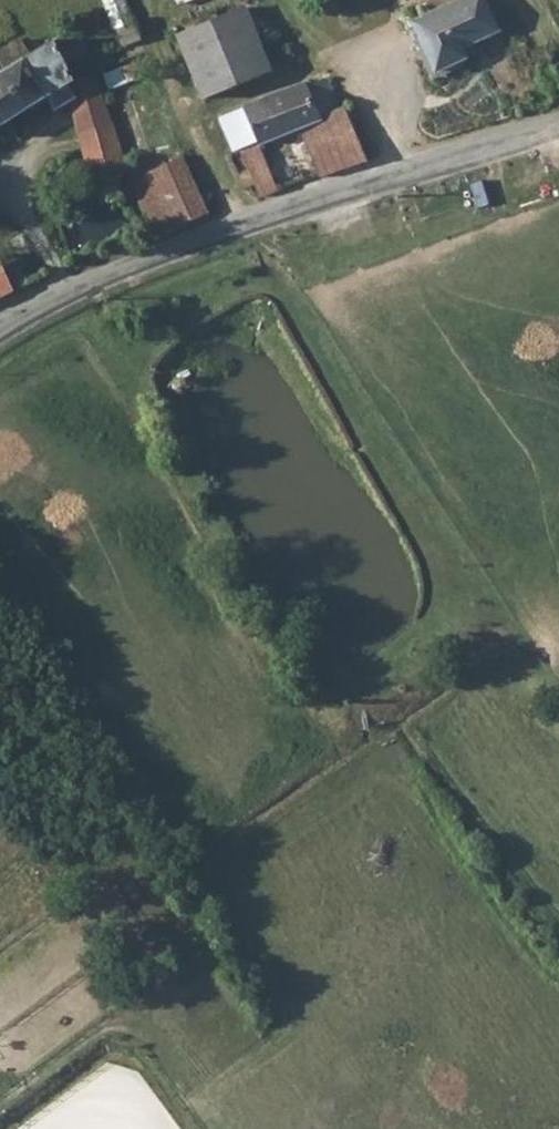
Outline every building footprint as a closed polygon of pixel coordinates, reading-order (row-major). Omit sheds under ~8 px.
[(413,22),(435,73),(467,59),(462,49),(500,32),(486,0),(462,0),(413,22)] [(247,8),(176,37),(203,100),(274,70),(247,8)] [(46,101),(53,113),(67,103),(93,181),(124,170),(126,164),(95,73),(74,79),(65,64),(52,39),(29,55),(20,41),(0,53),(0,65),(4,70),(0,72),(0,128),(46,101)] [(305,84),(247,108),(262,140),(264,143),(299,128),(320,180),(367,162),(345,106),(339,108),(327,78),(310,86),(305,84)] [(236,152),(239,150),(262,140),(247,108),(221,118),(236,152)] [(262,140),(239,150),(252,176),(248,176),(245,178),(242,181),(242,186),(243,189),(247,192),(251,194),(255,191),(257,188),(262,197),(285,188),(264,143),(262,140)] [(183,158),(132,181),(151,224),(157,234),(208,211),(183,158)] [(21,258),(8,263),(17,286),(30,281),(21,258)] [(14,291),(0,261),(0,298),(14,291)]
